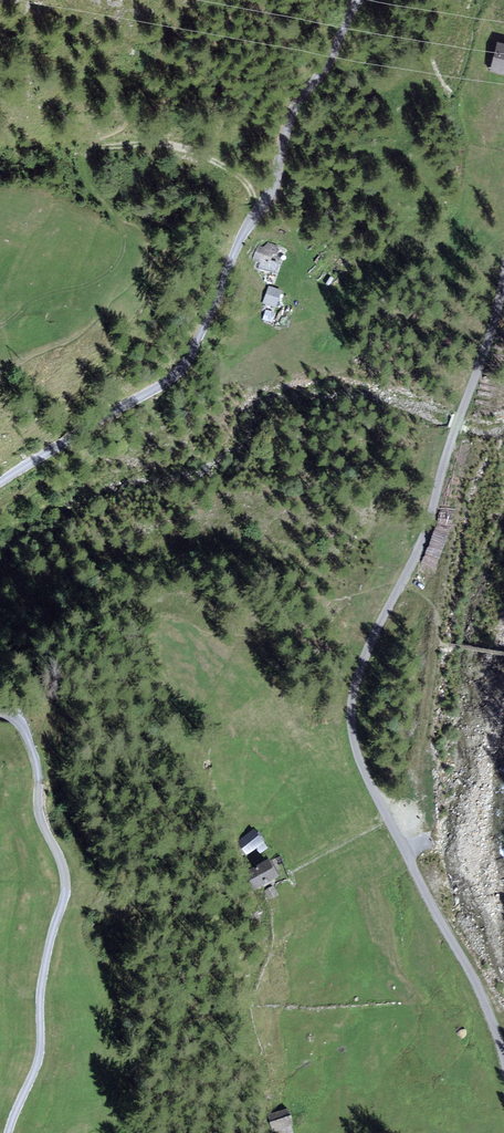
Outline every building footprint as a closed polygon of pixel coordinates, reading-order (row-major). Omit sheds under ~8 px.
[(500,44),(493,67),(503,70),(503,46),(500,44)] [(258,248),(254,259),(259,261),(257,266),(274,272),(279,255),(274,253),(276,248),(266,245),(265,250),(258,248)] [(270,288),(265,303),(275,306),(280,292),(270,288)] [(266,311),(264,320),(272,322),(274,313),(266,311)] [(254,832),(239,842),(249,857),(264,847),(254,832)] [(269,863),(248,873),(256,890),(278,879),(269,863)] [(273,887),(266,891),(270,899),(278,895),(273,887)] [(269,1116),(272,1132),(281,1132),(292,1131),(287,1112),(269,1116)]
